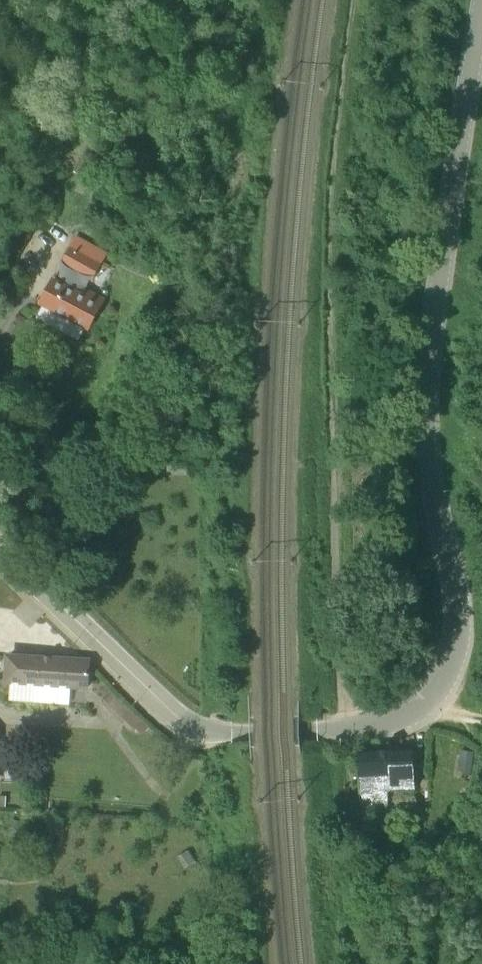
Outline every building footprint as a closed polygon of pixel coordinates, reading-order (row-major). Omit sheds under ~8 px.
[(94,281),(107,256),(76,237),(62,263),(94,281)] [(82,293),(53,277),(39,304),(89,331),(97,317),(106,298),(85,287),(82,293)] [(88,689),(90,660),(7,656),(6,683),(11,684),(11,694),(28,694),(28,693),(34,693),(34,686),(45,686),(46,684),(52,685),(52,687),(61,687),(61,686),(67,686),(67,688),(88,689)] [(361,810),(388,810),(387,793),(400,793),(400,790),(415,789),(414,750),(359,754),(361,810)] [(474,753),(460,751),(458,767),(472,769),(474,753)]
